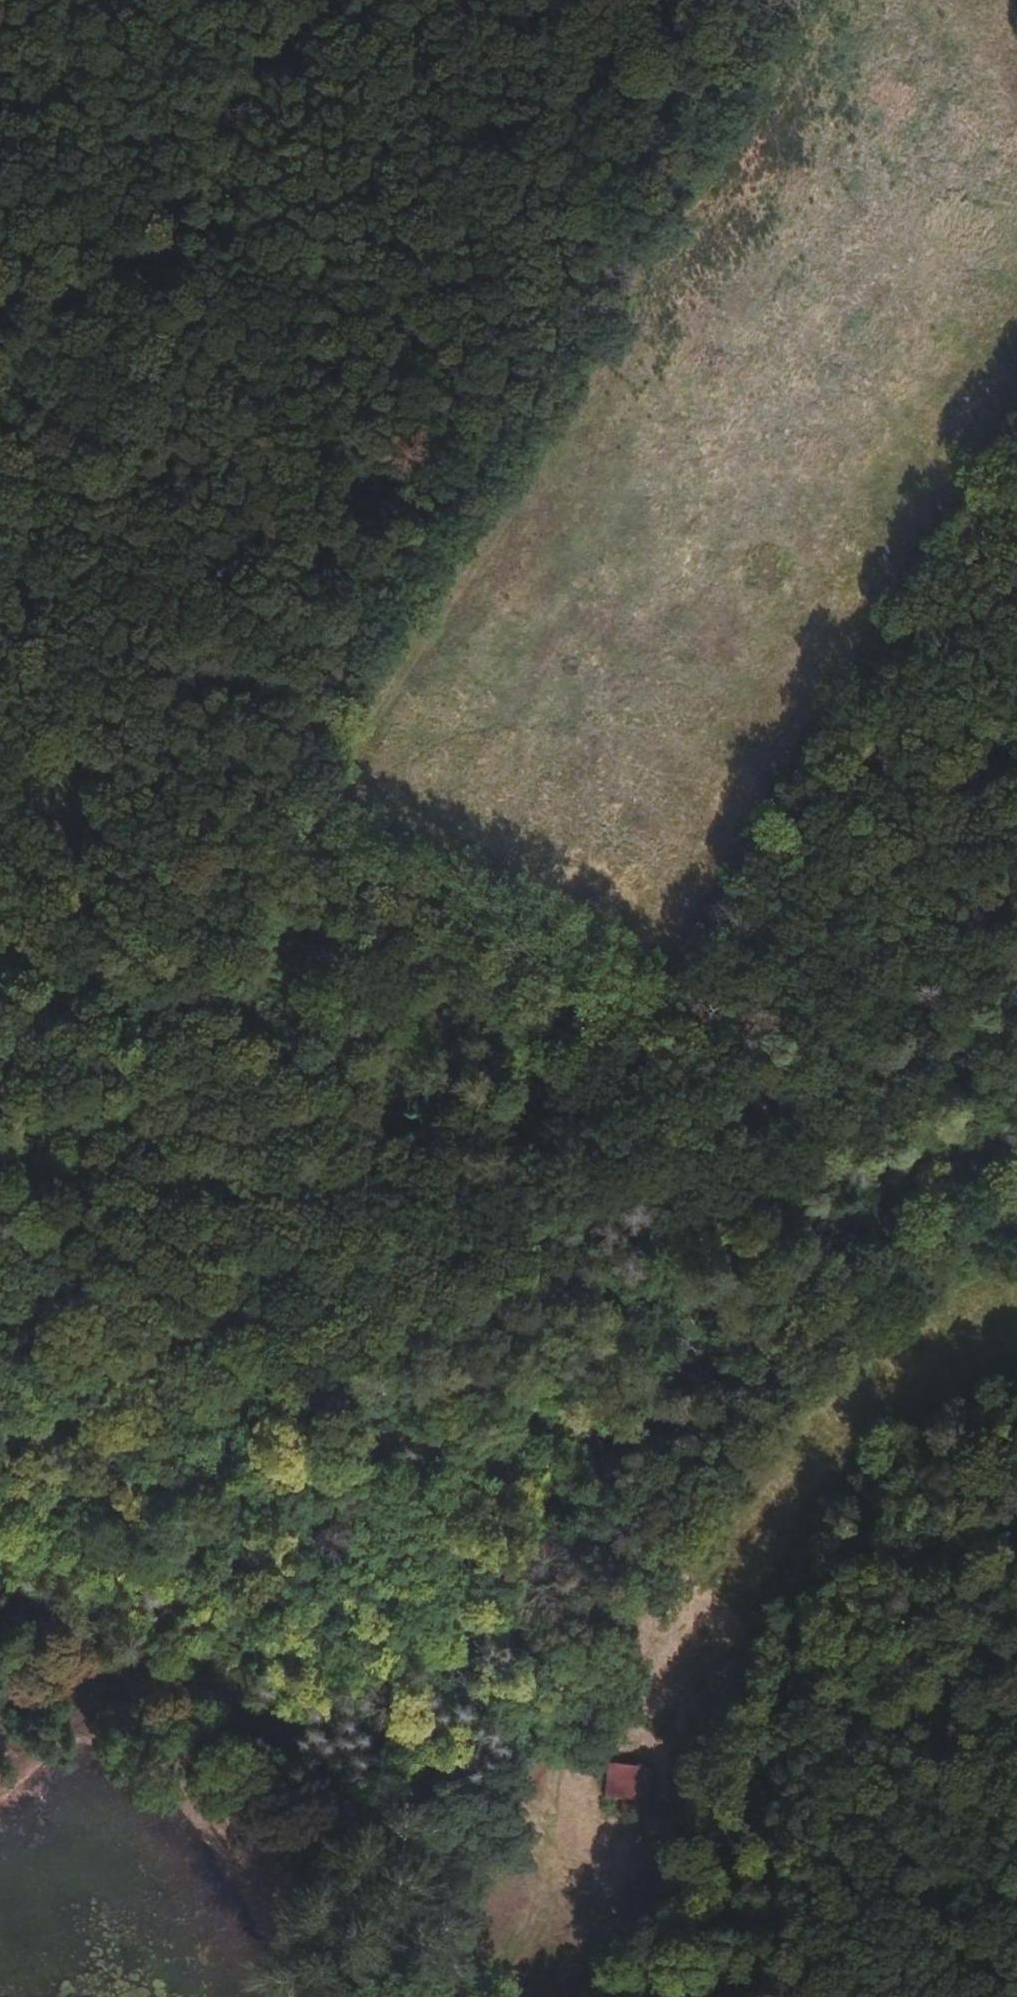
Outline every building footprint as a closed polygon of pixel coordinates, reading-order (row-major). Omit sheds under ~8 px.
[(664,1788),(638,1784),(631,1824),(658,1828),(664,1788)]
